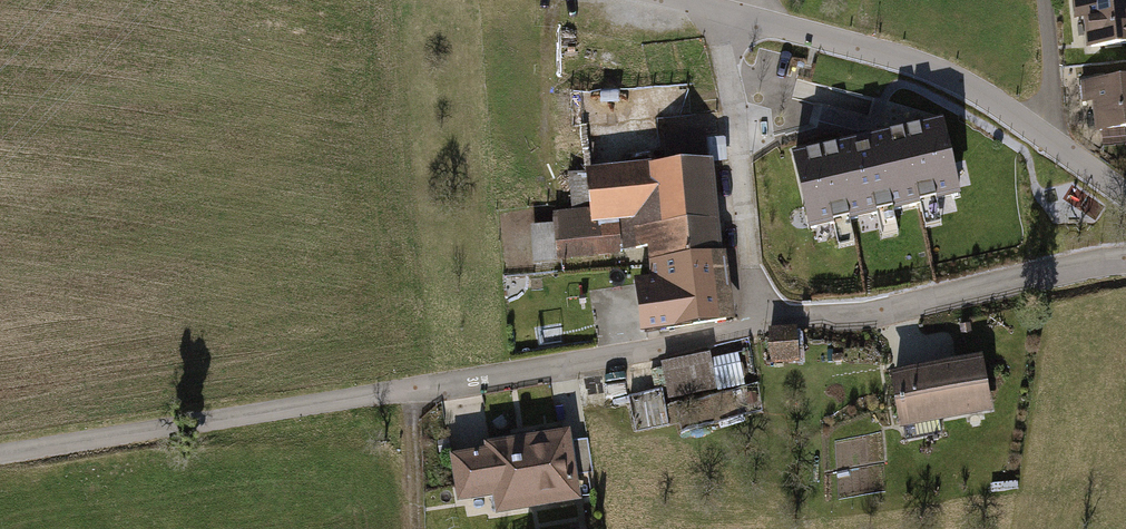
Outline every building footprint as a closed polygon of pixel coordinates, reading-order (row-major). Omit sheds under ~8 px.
[(1070,14),(1075,64),(1125,59),(1125,9),(1070,14)] [(1083,92),(1087,141),(1125,138),(1125,88),(1083,92)] [(645,268),(718,259),(703,140),(657,145),(654,117),(593,125),(599,175),(581,177),(586,218),(550,222),(555,271),(600,265),(596,227),(610,226),(614,257),(643,253),(645,268)] [(792,156),(810,233),(833,227),(839,250),(855,246),(850,224),(877,217),(882,239),(898,235),(893,214),(920,207),(925,229),(942,225),(937,204),(961,198),(943,121),(863,139),(862,134),(843,138),(845,144),(792,156)] [(637,343),(727,332),(718,259),(645,268),(647,284),(630,286),(637,343)] [(770,378),(798,375),(795,349),(767,352),(770,378)] [(880,379),(892,441),(989,421),(977,360),(880,379)] [(708,364),(658,375),(666,414),(716,403),(714,394),(744,387),(739,365),(709,372),(708,364)] [(629,395),(606,403),(617,431),(639,422),(629,395)] [(496,527),(578,513),(566,439),(483,453),(484,460),(448,466),(456,518),(493,512),(496,527)] [(579,486),(596,483),(589,442),(572,445),(579,486)]
